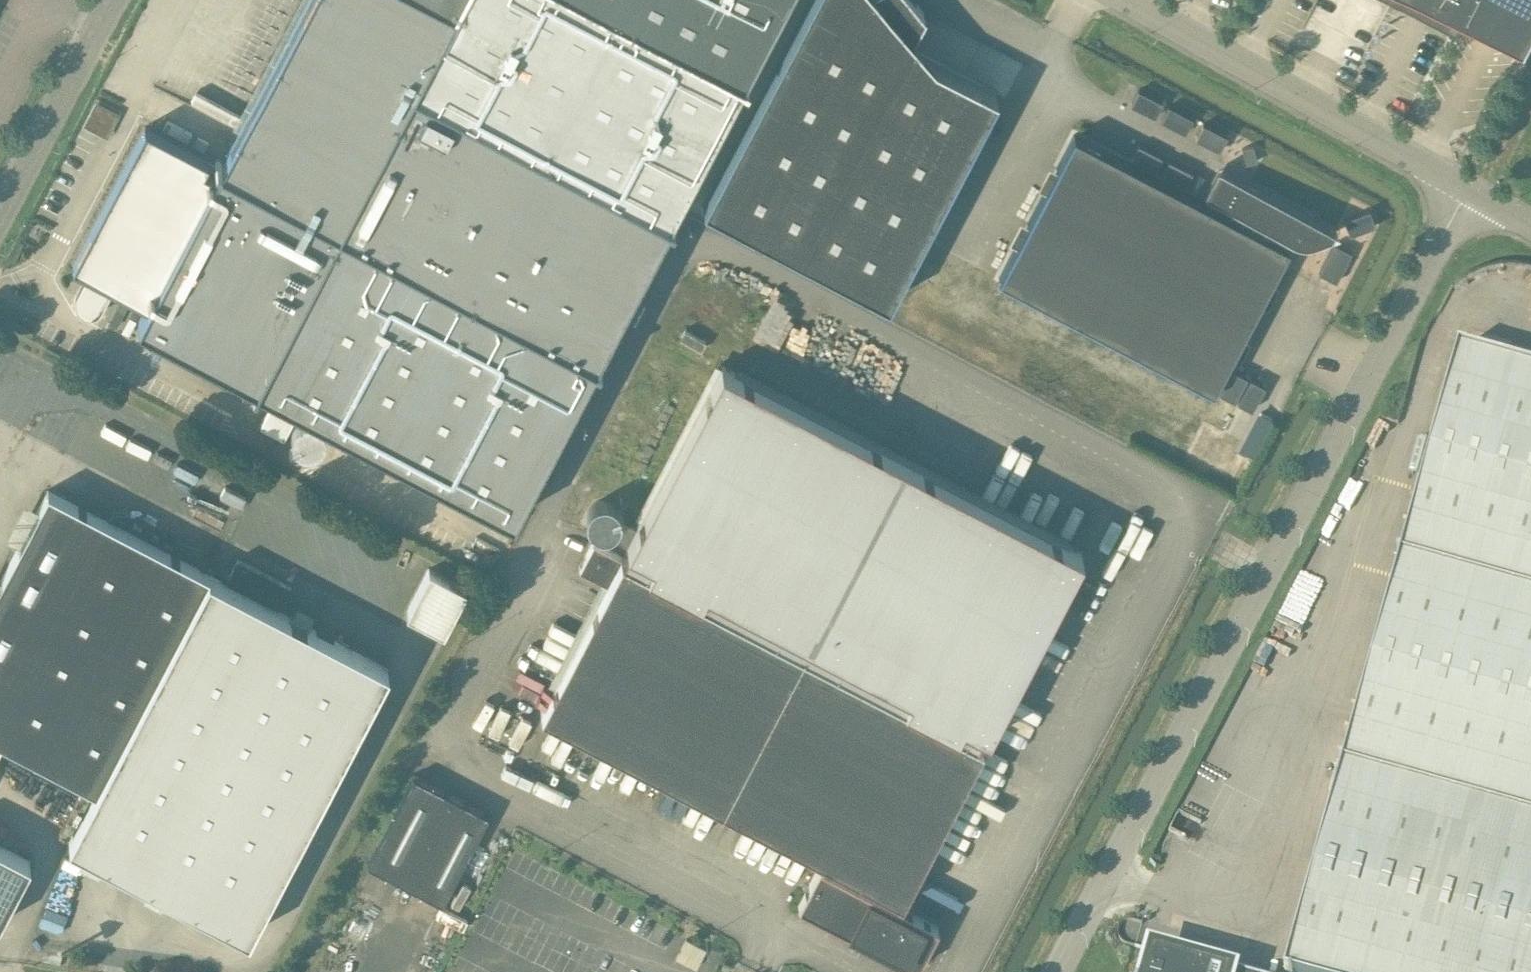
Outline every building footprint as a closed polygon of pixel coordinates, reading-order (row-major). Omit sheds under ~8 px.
[(73,264),(88,272),(77,294),(76,295),(76,296),(75,298),(75,299),(75,301),(75,302),(76,304),(76,305),(76,306),(77,308),(78,309),(79,310),(80,311),(81,312),(82,313),(83,313),(84,314),(85,314),(87,315),(88,315),(90,315),(91,315),(92,315),(94,314),(95,314),(97,313),(98,312),(99,312),(100,311),(101,310),(102,309),(102,307),(114,286),(147,303),(138,320),(507,518),(669,218),(783,0),(306,0),(220,164),(145,125),(73,264)] [(914,0),(810,0),(703,203),(888,300),(997,93),(907,46),(925,12),(914,0)] [(1413,7),(1435,18),(1454,28),(1461,13),(1517,43),(1517,44),(1520,46),(1530,25),(1530,0),(1401,0),(1413,7)] [(1522,133),(1530,138),(1530,115),(1522,133)] [(1074,133),(999,277),(1213,389),(1288,246),(1286,245),(1292,233),(1299,235),(1303,217),(1219,173),(1205,202),(1074,133)] [(1497,337),(1494,354),(1507,357),(1511,340),(1497,337)] [(1469,353),(1469,352),(1460,350),(1287,971),(1530,971),(1530,370),(1469,353)] [(974,737),(980,727),(988,731),(1083,549),(722,362),(622,554),(594,539),(579,567),(608,582),(541,710),(826,857),(822,864),(820,863),(798,904),(917,966),(938,925),(895,903),(899,896),(902,897),(983,742),(974,737)] [(276,397),(261,424),(283,436),(298,409),(276,397)] [(1233,474),(1248,444),(1208,423),(1192,453),(1233,474)] [(3,739),(97,788),(69,840),(248,934),(388,666),(279,609),(291,586),(239,559),(226,582),(48,488),(0,581),(0,745),(3,739)] [(411,612),(450,631),(473,584),(433,565),(411,612)] [(368,862),(443,901),(489,813),(414,774),(368,862)] [(30,859),(0,843),(0,917),(30,859)] [(1157,953),(1152,971),(1226,971),(1157,953)]
